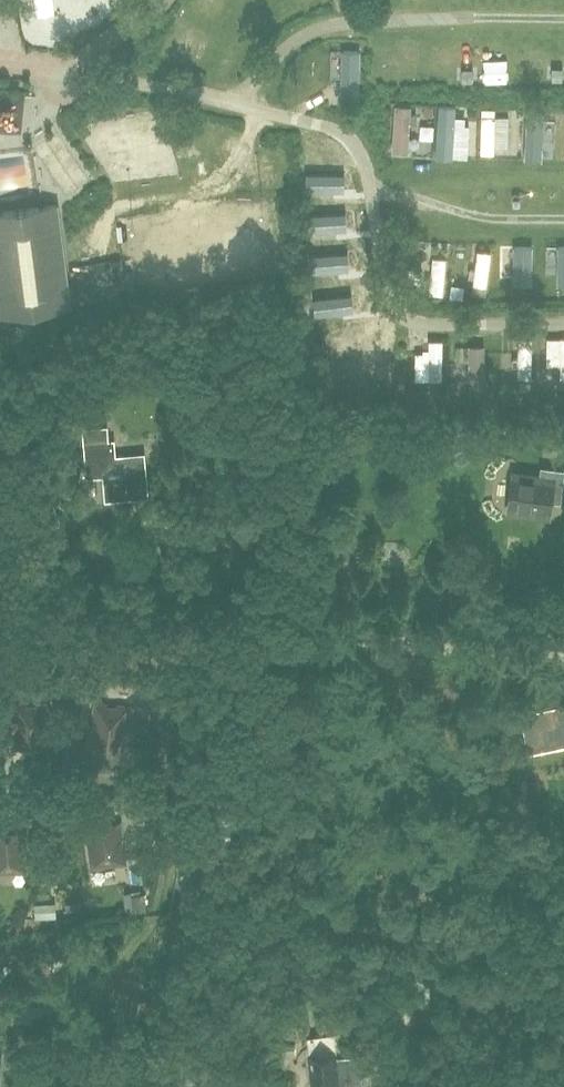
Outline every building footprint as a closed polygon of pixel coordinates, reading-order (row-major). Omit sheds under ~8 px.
[(94,9),(101,23),(122,12),(115,0),(110,0),(94,9)] [(307,16),(320,8),(315,0),(297,0),(307,16)] [(561,63),(539,64),(541,86),(562,84),(561,63)] [(439,150),(438,129),(418,130),(417,108),(402,108),(404,151),(439,150)] [(447,114),(446,161),(461,161),(462,114),(447,114)] [(488,162),(504,163),(505,119),(489,118),(488,162)] [(536,122),(535,165),(552,165),(552,122),(536,122)] [(35,162),(0,168),(0,197),(1,201),(41,194),(35,162)] [(331,164),(317,165),(319,180),(333,178),(331,164)] [(363,206),(362,185),(322,187),(323,207),(363,206)] [(291,186),(273,187),(274,200),(291,199),(291,186)] [(368,231),(322,234),(323,253),(369,250),(368,231)] [(532,299),(563,297),(563,282),(563,279),(548,280),(546,259),(529,260),(532,299)] [(499,298),(504,264),(491,262),(486,296),(499,298)] [(442,268),(441,308),(459,308),(460,268),(442,268)] [(368,328),(368,315),(351,315),(351,330),(334,330),(334,351),(388,352),(388,328),(368,328)] [(531,378),(548,377),(547,352),(529,353),(531,378)] [(458,393),(456,354),(441,355),(443,394),(458,393)] [(500,387),(497,358),(481,359),(484,389),(500,387)] [(107,441),(106,429),(85,430),(85,444),(89,476),(105,474),(107,499),(148,495),(144,458),(135,459),(135,456),(116,458),(114,441),(107,441)] [(541,476),(513,472),(508,509),(529,512),(529,514),(549,516),(551,499),(560,500),(563,471),(563,470),(542,467),(541,476)] [(132,688),(133,659),(107,658),(106,687),(132,688)] [(128,708),(96,704),(92,744),(124,748),(128,708)] [(48,706),(16,705),(14,745),(47,746),(48,706)] [(119,824),(87,828),(93,868),(125,864),(119,824)] [(0,834),(0,874),(26,872),(23,832),(0,834)] [(336,1057),(309,1060),(312,1086),(340,1086),(336,1057)]
